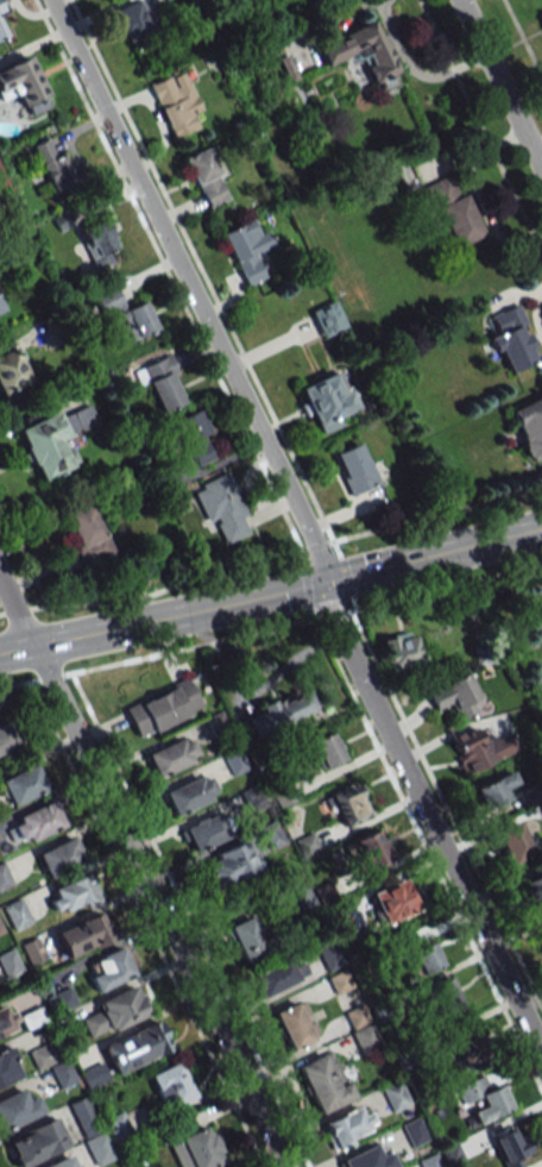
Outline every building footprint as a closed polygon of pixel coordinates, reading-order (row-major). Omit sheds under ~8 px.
[(126,42),(150,30),(135,0),(111,12),(126,42)] [(396,73),(374,21),(315,46),(324,67),(361,52),(377,90),(390,85),(387,77),(396,73)] [(0,69),(0,94),(15,88),(27,116),(51,105),(30,56),(0,69)] [(199,127),(193,114),(201,110),(184,70),(149,85),(172,139),(199,127)] [(54,136),(32,146),(52,190),(74,180),(54,136)] [(207,209),(230,199),(206,147),(183,157),(207,209)] [(425,186),(454,248),(482,235),(454,173),(425,186)] [(243,286),(266,277),(256,252),(269,247),(256,217),(221,232),(243,286)] [(109,251),(112,250),(109,224),(85,226),(89,267),(110,265),(109,251)] [(123,308),(116,287),(94,294),(101,315),(123,308)] [(118,314),(131,340),(157,327),(144,301),(118,314)] [(344,326),(331,301),(309,313),(322,338),(344,326)] [(489,315),(497,335),(490,337),(505,374),(540,361),(518,305),(489,315)] [(14,348),(0,354),(0,393),(29,379),(14,348)] [(148,383),(161,412),(187,400),(167,356),(134,371),(141,386),(148,383)] [(296,387),(313,428),(356,411),(340,369),(296,387)] [(507,410),(529,461),(541,455),(541,395),(507,410)] [(38,481),(76,465),(64,436),(95,423),(88,404),(59,416),(57,412),(17,429),(38,481)] [(192,467),(216,457),(196,410),(172,421),(192,467)] [(333,453),(349,495),(378,485),(362,443),(333,453)] [(253,533),(228,472),(195,486),(219,547),(253,533)] [(81,564),(112,552),(94,503),(62,516),(81,564)] [(382,638),(386,670),(419,666),(415,633),(382,638)] [(428,691),(438,713),(452,706),(458,720),(484,707),(468,672),(428,691)] [(187,677),(123,709),(138,740),(203,709),(187,677)] [(316,709),(307,688),(244,715),(253,736),(316,709)] [(6,720),(0,722),(0,755),(18,747),(6,720)] [(450,736),(462,773),(493,763),(481,727),(450,736)] [(303,746),(308,757),(316,754),(323,769),(345,759),(333,733),(303,746)] [(155,777),(197,760),(188,736),(145,753),(155,777)] [(249,770),(241,747),(222,754),(230,776),(249,770)] [(9,804),(45,791),(36,766),(0,778),(0,779),(9,804)] [(504,788),(517,782),(512,771),(475,789),(485,810),(509,798),(504,788)] [(174,816),(216,796),(204,773),(163,793),(174,816)] [(345,827),(371,814),(356,783),(329,796),(345,827)] [(63,826),(52,801),(7,821),(18,846),(63,826)] [(191,854),(228,836),(216,812),(179,830),(191,854)] [(512,865),(535,851),(517,821),(494,835),(512,865)] [(365,871),(392,860),(379,830),(352,841),(365,871)] [(37,853),(46,877),(84,861),(74,837),(37,853)] [(202,861),(214,890),(259,870),(247,841),(202,861)] [(11,886),(4,863),(0,864),(0,889),(11,886)] [(536,913),(541,911),(541,873),(522,882),(536,913)] [(99,902),(93,876),(47,887),(53,912),(99,902)] [(370,894),(385,925),(419,908),(404,877),(370,894)] [(30,920),(18,899),(2,908),(14,929),(30,920)] [(66,960),(115,939),(103,912),(54,932),(66,960)] [(228,927),(243,962),(267,952),(251,917),(228,927)] [(29,965),(44,958),(36,938),(21,944),(29,965)] [(420,975),(444,965),(434,941),(409,952),(420,975)] [(84,966),(96,992),(133,975),(121,948),(84,966)] [(251,975),(261,997),(308,974),(303,963),(292,968),(287,957),(251,975)] [(430,985),(435,1014),(459,1010),(453,981),(430,985)] [(148,1016),(137,988),(78,1011),(88,1039),(148,1016)] [(317,1038),(302,1000),(273,1011),(288,1049),(317,1038)] [(6,1004),(0,1007),(0,1038),(17,1030),(6,1004)] [(44,1023),(42,1010),(20,1014),(22,1028),(44,1023)] [(114,1075),(170,1050),(156,1021),(101,1046),(114,1075)] [(360,1053),(380,1043),(370,1023),(350,1033),(360,1053)] [(485,1057),(472,1031),(452,1041),(465,1067),(485,1057)] [(28,1052),(35,1069),(54,1060),(47,1044),(28,1052)] [(0,1052),(0,1086),(21,1076),(8,1048),(0,1052)] [(296,1067),(318,1114),(353,1098),(331,1051),(296,1067)] [(165,1110),(194,1096),(177,1062),(148,1076),(165,1110)] [(107,1079),(101,1066),(81,1074),(87,1088),(107,1079)] [(74,1081),(68,1067),(54,1073),(59,1087),(74,1081)] [(511,1110),(501,1084),(491,1089),(485,1076),(455,1088),(462,1105),(479,1098),(483,1108),(471,1113),(476,1124),(511,1110)] [(392,1113),(411,1104),(399,1080),(380,1088),(392,1113)] [(42,1113),(35,1096),(31,1097),(27,1088),(0,1100),(0,1131),(42,1113)] [(113,1159),(86,1096),(68,1104),(95,1166),(113,1159)] [(331,1149),(376,1131),(365,1104),(320,1123),(331,1149)] [(131,1131),(120,1111),(104,1120),(115,1140),(131,1131)] [(54,1118),(5,1140),(17,1166),(19,1166),(66,1147),(54,1118)] [(411,1148),(428,1139),(417,1118),(400,1126),(411,1148)] [(178,1166),(212,1166),(224,1162),(210,1126),(169,1141),(178,1166)] [(517,1140),(512,1126),(491,1134),(504,1166),(518,1166),(528,1163),(524,1154),(532,1151),(526,1136),(517,1140)] [(447,1165),(463,1159),(456,1143),(441,1149),(447,1165)] [(342,1166),(394,1166),(384,1146),(375,1150),(372,1144),(339,1161),(342,1166)] [(436,1152),(417,1161),(420,1166),(443,1166),(436,1152)] [(71,1156),(44,1166),(76,1166),(71,1156)]
